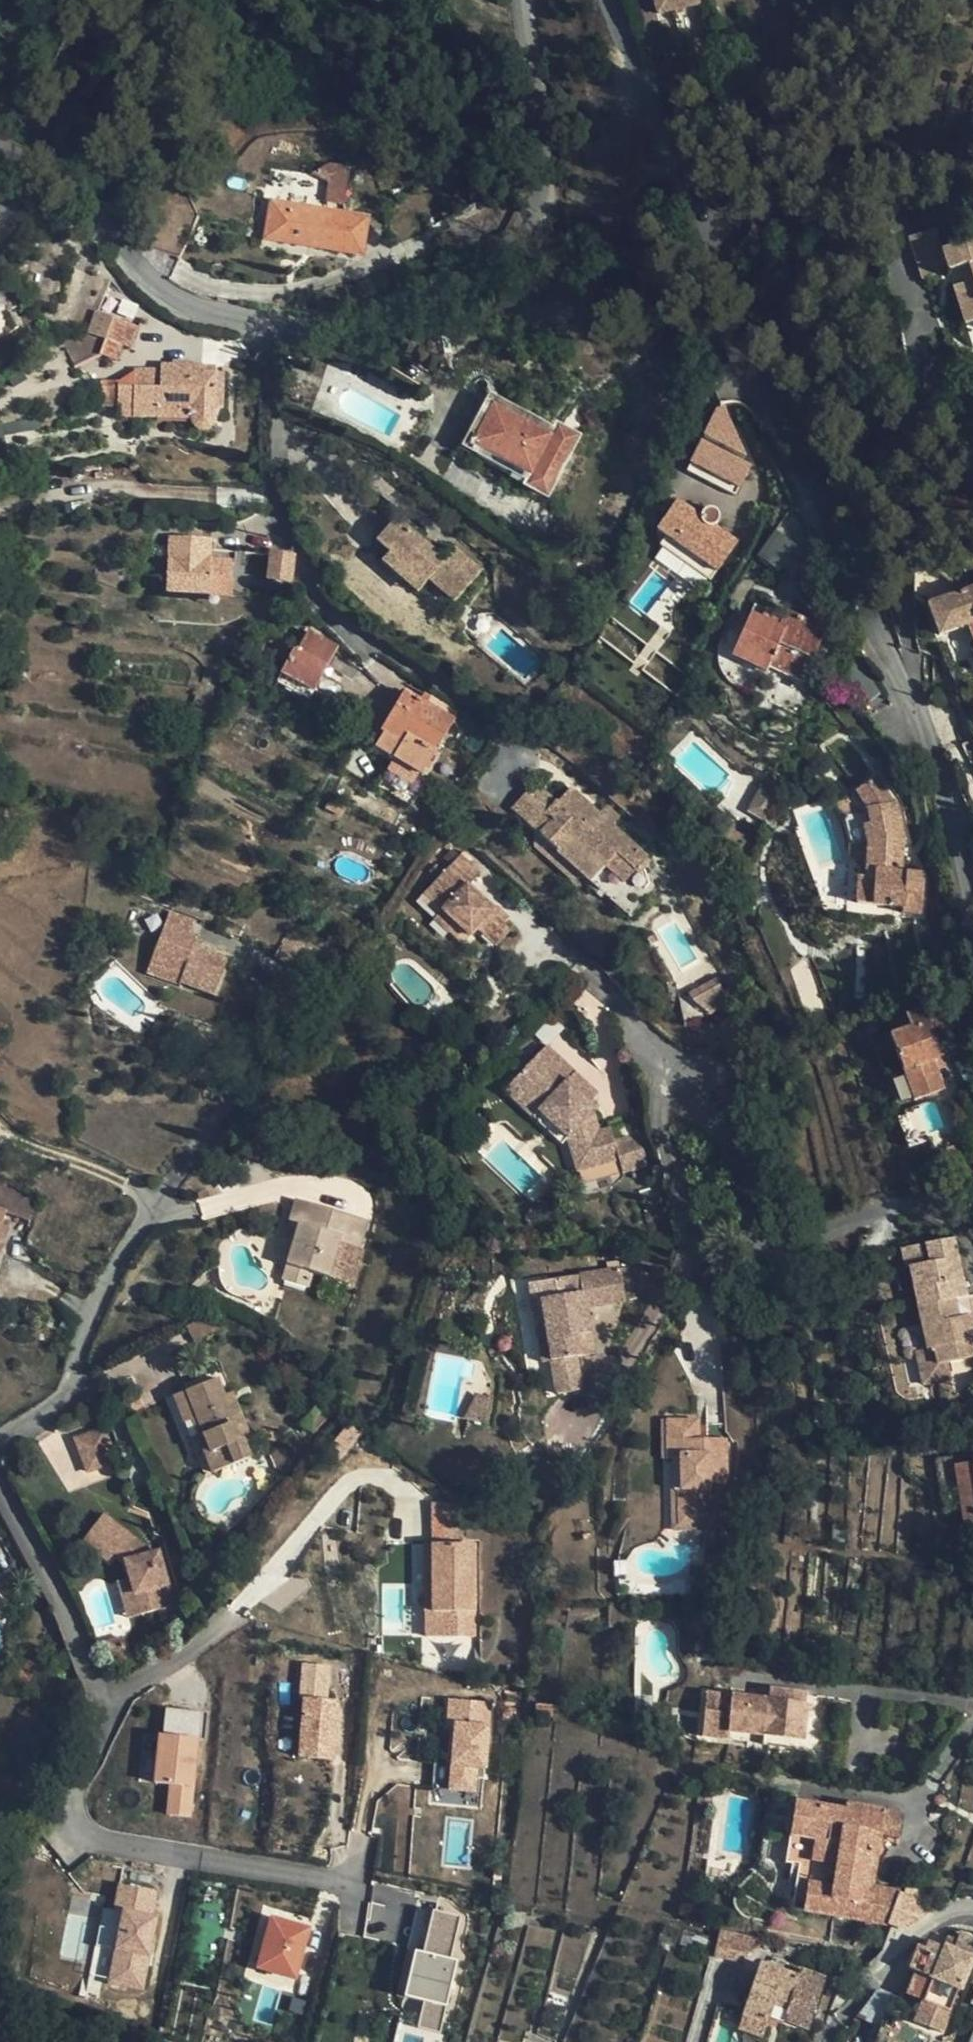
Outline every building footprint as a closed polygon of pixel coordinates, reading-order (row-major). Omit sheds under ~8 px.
[(662,16),(703,6),(702,0),(658,0),(662,16)] [(325,163),(322,200),(347,202),(349,165),(325,163)] [(325,218),(307,215),(280,209),(265,207),(260,241),(319,252),(325,218)] [(972,278),(972,239),(943,249),(936,229),(909,238),(923,278),(967,262),(972,278)] [(953,287),(966,322),(972,320),(972,281),(953,287)] [(97,311),(88,337),(63,348),(72,368),(99,355),(116,362),(122,345),(132,349),(140,328),(97,311)] [(217,400),(224,400),(225,373),(202,373),(202,365),(161,364),(161,370),(135,369),(133,417),(156,418),(193,418),(193,423),(193,424),(197,427),(203,430),(210,429),(216,424),(217,419),(217,409),(217,400)] [(118,409),(114,379),(96,381),(99,411),(118,409)] [(497,396),(494,402),(555,435),(558,430),(497,396)] [(534,475),(530,482),(529,485),(546,494),(577,437),(560,426),(558,430),(555,435),(494,402),(472,444),(534,475)] [(713,411),(686,470),(737,493),(752,462),(737,455),(750,428),(713,411)] [(38,427),(36,418),(8,423),(9,432),(38,427)] [(468,449),(530,482),(534,475),(472,444),(468,449)] [(721,572),(742,542),(683,502),(662,532),(721,572)] [(377,540),(391,551),(404,562),(401,566),(423,586),(429,579),(455,601),(482,569),(456,547),(447,559),(397,518),(377,540)] [(210,594),(210,593),(210,576),(219,577),(232,578),(232,559),(217,558),(211,557),(212,539),(169,536),(167,592),(210,594)] [(781,567),(796,547),(783,536),(769,557),(781,567)] [(260,579),(259,591),(258,595),(275,598),(277,579),(291,582),(295,553),(269,550),(266,577),(260,576),(260,579)] [(417,592),(423,586),(401,566),(404,562),(391,551),(382,561),(417,592)] [(234,577),(232,578),(219,577),(210,576),(210,593),(232,594),(233,586),(234,577)] [(250,590),(259,591),(260,579),(253,577),(250,590)] [(928,603),(940,635),(968,625),(972,639),(972,585),(928,603)] [(756,602),(752,612),(781,626),(785,615),(756,602)] [(788,608),(785,615),(781,626),(752,612),(735,649),(803,679),(827,626),(788,608)] [(282,673),(311,690),(314,691),(337,647),(311,631),(300,651),(296,649),(282,673)] [(307,697),(311,690),(282,673),(278,680),(307,697)] [(432,696),(409,682),(380,731),(384,734),(375,748),(385,755),(387,752),(391,755),(377,780),(411,801),(426,777),(422,773),(455,718),(427,703),(432,696)] [(866,841),(865,855),(865,877),(859,877),(858,902),(906,904),(906,909),(921,911),(922,872),(902,871),(903,837),(895,802),(880,777),(857,791),(866,805),(870,823),(862,824),(866,841)] [(513,807),(542,833),(565,808),(558,801),(536,782),(513,807)] [(572,787),(558,801),(565,808),(542,833),(545,835),(580,868),(592,879),(605,865),(606,866),(616,854),(633,870),(646,855),(613,824),(600,813),(572,787)] [(849,855),(865,855),(866,841),(862,824),(870,823),(866,805),(857,791),(836,804),(843,816),(849,842),(849,855)] [(609,805),(600,813),(613,824),(619,815),(609,805)] [(571,878),(580,868),(545,835),(535,845),(571,878)] [(482,860),(464,842),(426,879),(442,896),(458,913),(471,925),(479,918),(496,935),(512,922),(505,915),(510,910),(497,896),(494,899),(469,873),(482,860)] [(623,881),(633,870),(616,854),(606,866),(623,881)] [(458,913),(442,896),(435,905),(450,921),(458,913)] [(181,983),(193,987),(214,995),(227,959),(194,946),(198,937),(190,934),(196,921),(171,912),(152,964),(174,972),(183,975),(181,983)] [(149,971),(171,979),(174,972),(152,964),(149,971)] [(693,987),(698,1008),(722,1002),(717,981),(693,987)] [(98,991),(91,996),(95,1004),(103,999),(98,991)] [(932,1004),(941,1027),(959,1021),(950,997),(932,1004)] [(932,1004),(924,1007),(932,1030),(941,1027),(932,1004)] [(932,1030),(924,1007),(906,1013),(912,1027),(891,1034),(915,1098),(959,1080),(952,1062),(946,1065),(932,1030)] [(546,1037),(538,1043),(552,1059),(559,1053),(546,1037)] [(538,1043),(520,1059),(530,1072),(519,1081),(534,1098),(531,1101),(558,1135),(560,1136),(567,1167),(610,1160),(607,1138),(603,1125),(592,1127),(587,1107),(591,1104),(584,1096),(564,1073),(572,1067),(559,1053),(552,1059),(538,1043)] [(553,1141),(558,1135),(531,1101),(534,1098),(519,1081),(530,1072),(520,1059),(498,1077),(553,1141)] [(928,1131),(920,1107),(919,1104),(906,1109),(915,1137),(928,1131)] [(631,1135),(607,1138),(610,1160),(612,1171),(637,1167),(631,1135)] [(923,1141),(911,1145),(918,1164),(930,1159),(923,1141)] [(14,1224),(23,1201),(0,1192),(0,1218),(14,1224)] [(293,1210),(301,1199),(296,1197),(293,1210)] [(301,1199),(293,1210),(284,1239),(294,1242),(287,1264),(312,1272),(329,1276),(331,1272),(336,1256),(342,1242),(360,1247),(368,1220),(301,1199)] [(3,1253),(10,1230),(0,1227),(0,1252),(3,1253)] [(913,1294),(916,1307),(937,1303),(933,1286),(947,1284),(939,1242),(922,1245),(923,1250),(915,1251),(914,1247),(902,1249),(906,1271),(895,1273),(900,1297),(913,1294)] [(892,1274),(895,1273),(906,1271),(902,1249),(887,1252),(892,1274)] [(348,1259),(336,1256),(331,1272),(342,1275),(348,1259)] [(308,1287),(312,1272),(287,1264),(282,1279),(308,1287)] [(607,1267),(547,1275),(549,1294),(528,1296),(532,1323),(521,1325),(526,1362),(536,1361),(540,1392),(564,1389),(560,1354),(558,1333),(574,1331),(572,1305),(610,1300),(607,1267)] [(517,1280),(521,1325),(532,1323),(528,1296),(549,1294),(547,1275),(517,1280)] [(950,1301),(947,1284),(933,1286),(937,1303),(950,1301)] [(903,1311),(916,1307),(913,1294),(900,1297),(903,1311)] [(919,1327),(906,1329),(911,1352),(901,1354),(908,1387),(936,1382),(933,1366),(959,1361),(954,1331),(951,1332),(949,1320),(940,1322),(937,1303),(916,1307),(919,1327)] [(903,1311),(906,1329),(919,1327),(916,1307),(903,1311)] [(196,1341),(217,1329),(209,1314),(188,1325),(196,1341)] [(958,1318),(949,1320),(951,1332),(954,1331),(960,1330),(958,1318)] [(574,1331),(558,1333),(560,1354),(577,1352),(574,1331)] [(229,1404),(225,1394),(218,1377),(174,1395),(185,1423),(192,1420),(213,1470),(251,1455),(243,1438),(251,1435),(237,1402),(229,1404)] [(232,1390),(225,1394),(229,1404),(237,1402),(232,1390)] [(494,1400),(479,1394),(471,1416),(486,1422),(494,1400)] [(95,1412),(67,1423),(84,1465),(112,1452),(95,1412)] [(679,1419),(648,1420),(648,1461),(652,1461),(661,1461),(661,1490),(655,1491),(655,1526),(682,1526),(683,1484),(706,1484),(706,1440),(680,1439),(679,1419)] [(206,1474),(213,1470),(192,1420),(185,1423),(206,1474)] [(953,1455),(954,1463),(972,1460),(972,1452),(953,1455)] [(953,1455),(935,1458),(944,1511),(961,1509),(964,1523),(972,1522),(972,1460),(954,1463),(953,1455)] [(652,1461),(652,1490),(655,1491),(661,1490),(661,1461),(652,1461)] [(100,1508),(82,1534),(108,1552),(113,1544),(125,1552),(131,1568),(142,1604),(174,1595),(156,1541),(152,1543),(100,1508)] [(439,1538),(433,1537),(430,1578),(436,1578),(439,1538)] [(478,1541),(439,1538),(436,1578),(430,1578),(427,1627),(457,1630),(459,1604),(474,1605),(478,1541)] [(131,1568),(119,1572),(131,1609),(142,1604),(131,1568)] [(474,1605),(459,1604),(457,1630),(472,1630),(474,1605)] [(125,1629),(106,1635),(109,1646),(128,1638),(125,1629)] [(33,1674),(40,1659),(29,1654),(23,1670),(33,1674)] [(300,1761),(335,1764),(340,1705),(330,1704),(333,1668),(307,1666),(300,1761)] [(770,1688),(769,1698),(805,1702),(807,1691),(770,1688)] [(807,1702),(805,1702),(769,1698),(766,1698),(704,1691),(701,1714),(728,1716),(727,1730),(763,1733),(804,1737),(807,1702)] [(489,1770),(494,1705),(449,1701),(446,1729),(456,1730),(451,1791),(478,1793),(480,1769),(489,1770)] [(728,1716),(701,1714),(699,1728),(727,1731),(727,1730),(728,1716)] [(194,1819),(202,1742),(161,1738),(156,1785),(174,1787),(171,1816),(194,1819)] [(889,1922),(900,1889),(874,1885),(866,1884),(867,1867),(875,1868),(880,1831),(885,1807),(847,1802),(846,1807),(796,1799),(786,1861),(799,1864),(793,1908),(889,1922)] [(902,1809),(885,1807),(880,1831),(899,1833),(902,1809)] [(874,1885),(875,1868),(867,1867),(866,1884),(874,1885)] [(125,1912),(113,1983),(146,1989),(162,1894),(120,1887),(116,1910),(125,1912)] [(418,2025),(441,2030),(456,1958),(449,1956),(458,1914),(428,1908),(409,1997),(423,2000),(418,2025)] [(297,1982),(310,1929),(271,1919),(257,1972),(297,1982)] [(704,1934),(684,1929),(681,1941),(701,1946),(704,1934)] [(945,2030),(963,1986),(965,1987),(972,1969),(972,1936),(964,1932),(958,1946),(949,1943),(949,1944),(933,1938),(930,1945),(923,1941),(913,1966),(919,1969),(909,1992),(926,1999),(918,2019),(945,2030)] [(808,1953),(798,1948),(795,1959),(805,1962),(808,1953)] [(761,1962),(742,2016),(766,2025),(774,2004),(776,1998),(789,2003),(787,2009),(784,2018),(808,2026),(825,1975),(801,1967),(799,1975),(761,1962)] [(774,2004),(787,2009),(789,2003),(776,1998),(774,2004)] [(762,2037),(766,2025),(742,2016),(738,2029),(762,2037)]
